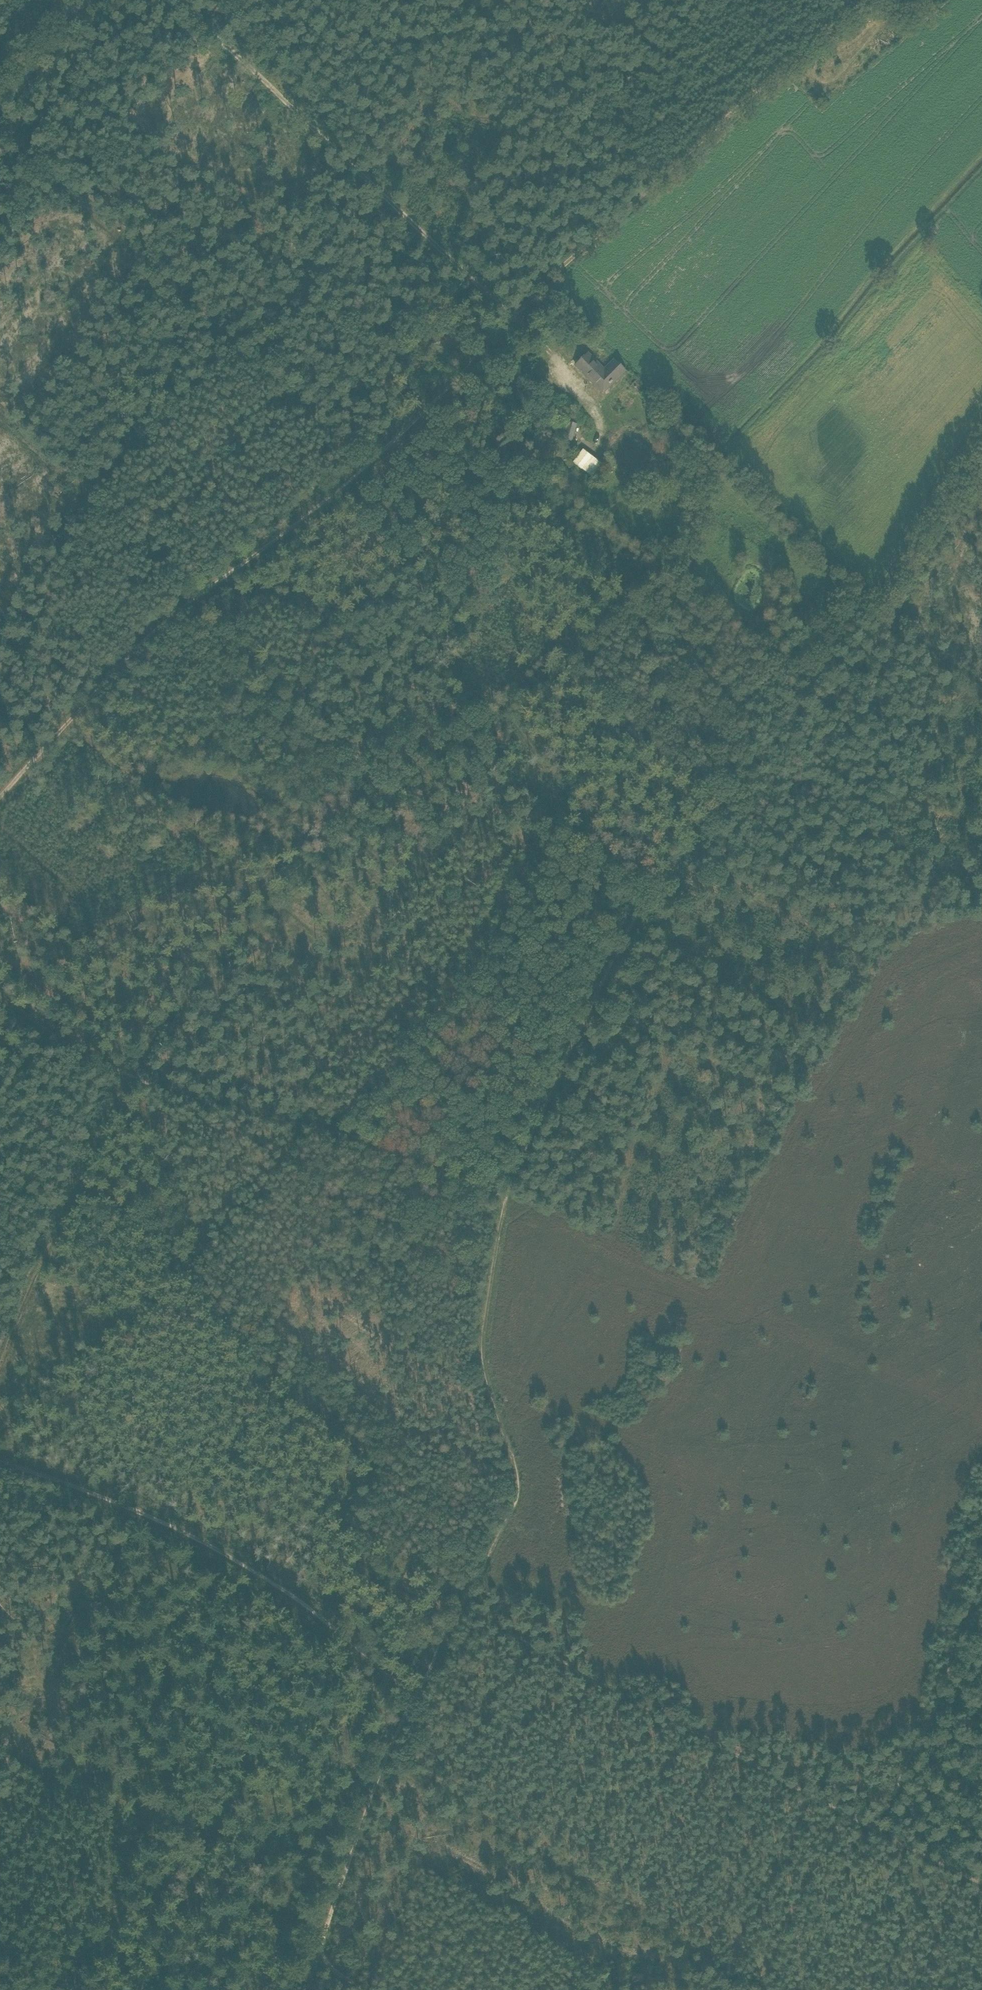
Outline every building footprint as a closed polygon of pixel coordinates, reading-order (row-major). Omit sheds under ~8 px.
[(575,366),(582,373),(603,394),(626,373),(615,361),(605,371),(588,353),(575,366)] [(563,439),(564,439),(572,442),(577,425),(567,422),(563,439)]
